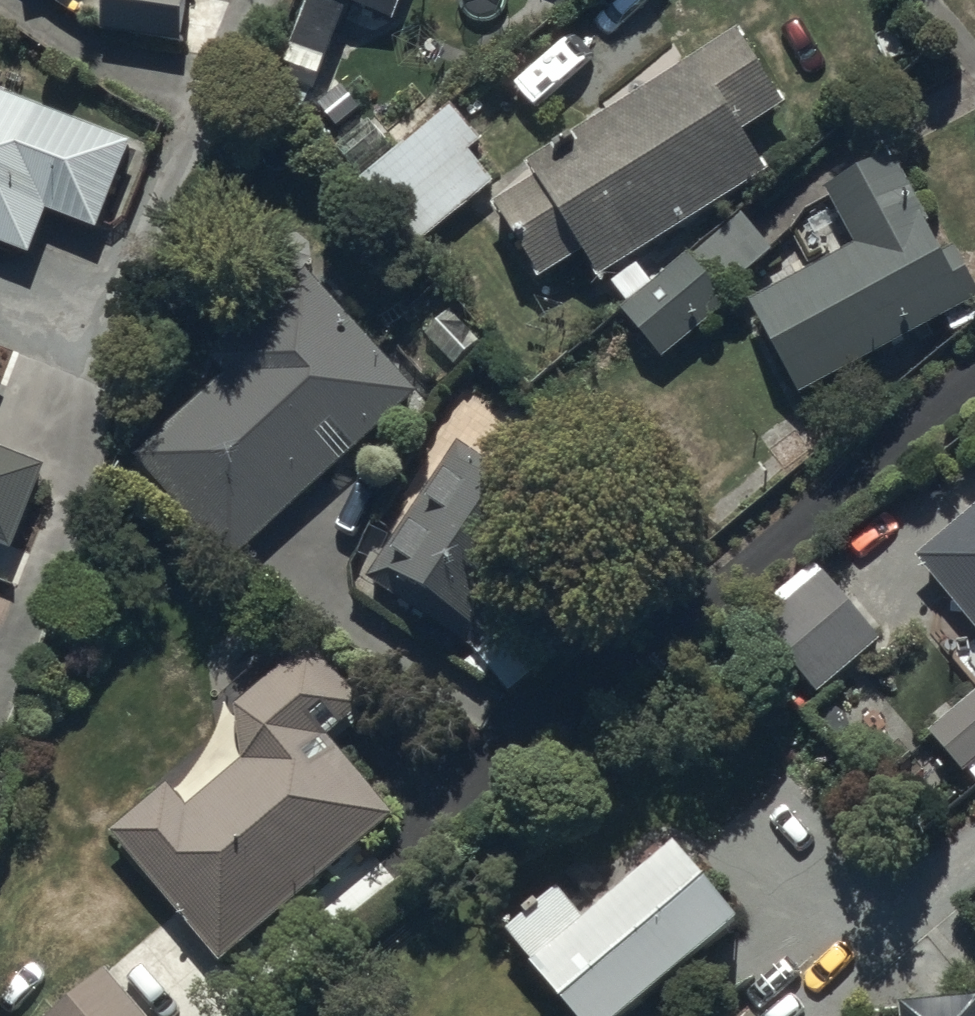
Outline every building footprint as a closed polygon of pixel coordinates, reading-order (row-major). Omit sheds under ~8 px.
[(102,35),(182,49),(190,0),(108,0),(102,35)] [(281,82),(317,96),(350,9),(396,27),(406,0),(312,0),(281,82)] [(585,260),(600,284),(769,178),(745,138),(790,110),(744,35),(529,169),(540,188),(500,213),(545,285),(585,260)] [(36,262),(55,217),(100,235),(135,150),(0,95),(0,248),(36,262)] [(413,257),(496,188),(469,156),(483,144),(452,106),(396,152),(369,119),(335,147),(363,180),(355,187),(413,257)] [(796,405),(974,308),(974,281),(958,250),(947,256),(894,158),(829,193),(861,252),(747,313),(796,405)] [(608,293),(664,365),(735,309),(726,298),(775,259),(742,218),(655,286),(640,267),(608,293)] [(232,566),(419,394),(312,278),(219,364),(226,371),(133,458),(232,566)] [(465,445),(369,581),(480,658),(575,522),(465,445)] [(15,557),(49,471),(0,452),(0,551),(15,557)] [(918,564),(974,631),(974,516),(918,564)] [(885,647),(812,562),(751,615),(825,700),(885,647)] [(187,813),(169,792),(112,840),(223,969),(395,820),(329,744),(368,710),(316,649),(233,721),(240,729),(232,736),(251,759),(187,813)] [(930,736),(974,786),(974,695),(930,736)] [(743,932),(679,856),(590,932),(555,890),(502,935),(571,1015),(643,1015),(743,932)] [(70,1005),(79,1015),(148,1015),(110,971),(70,1005)] [(904,1012),(904,1015),(974,1015),(974,1005),(904,1012)]
